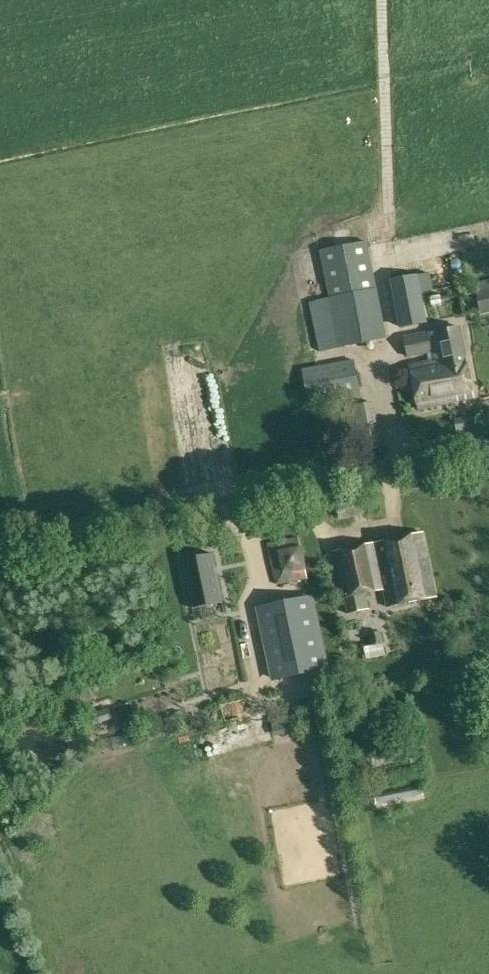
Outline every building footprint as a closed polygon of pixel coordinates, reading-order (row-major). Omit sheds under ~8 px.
[(311,302),(320,351),(388,337),(370,240),(320,250),(330,298),(311,302)] [(391,279),(400,328),(429,321),(420,274),(391,279)] [(478,291),(482,313),(488,311),(488,289),(478,291)] [(420,408),(474,397),(461,327),(432,333),(432,331),(406,337),(410,356),(430,352),(431,361),(411,365),(420,408)] [(355,359),(304,368),(310,403),(322,400),(322,405),(362,398),(355,359)] [(354,447),(378,442),(371,403),(347,407),(354,447)] [(227,434),(230,455),(239,454),(236,433),(227,434)] [(388,606),(438,596),(425,532),(335,552),(348,613),(367,609),(364,594),(385,589),(388,606)] [(300,537),(268,543),(276,586),(308,579),(300,537)] [(193,609),(223,602),(212,553),(183,559),(193,609)] [(310,596),(259,607),(274,677),(325,667),(310,596)] [(363,635),(368,659),(386,656),(382,631),(363,635)] [(112,718),(108,709),(93,714),(96,723),(112,718)] [(274,731),(298,727),(296,716),(272,720),(274,731)] [(412,726),(403,731),(407,740),(417,736),(412,726)] [(412,796),(422,794),(420,787),(411,789),(412,796)]
